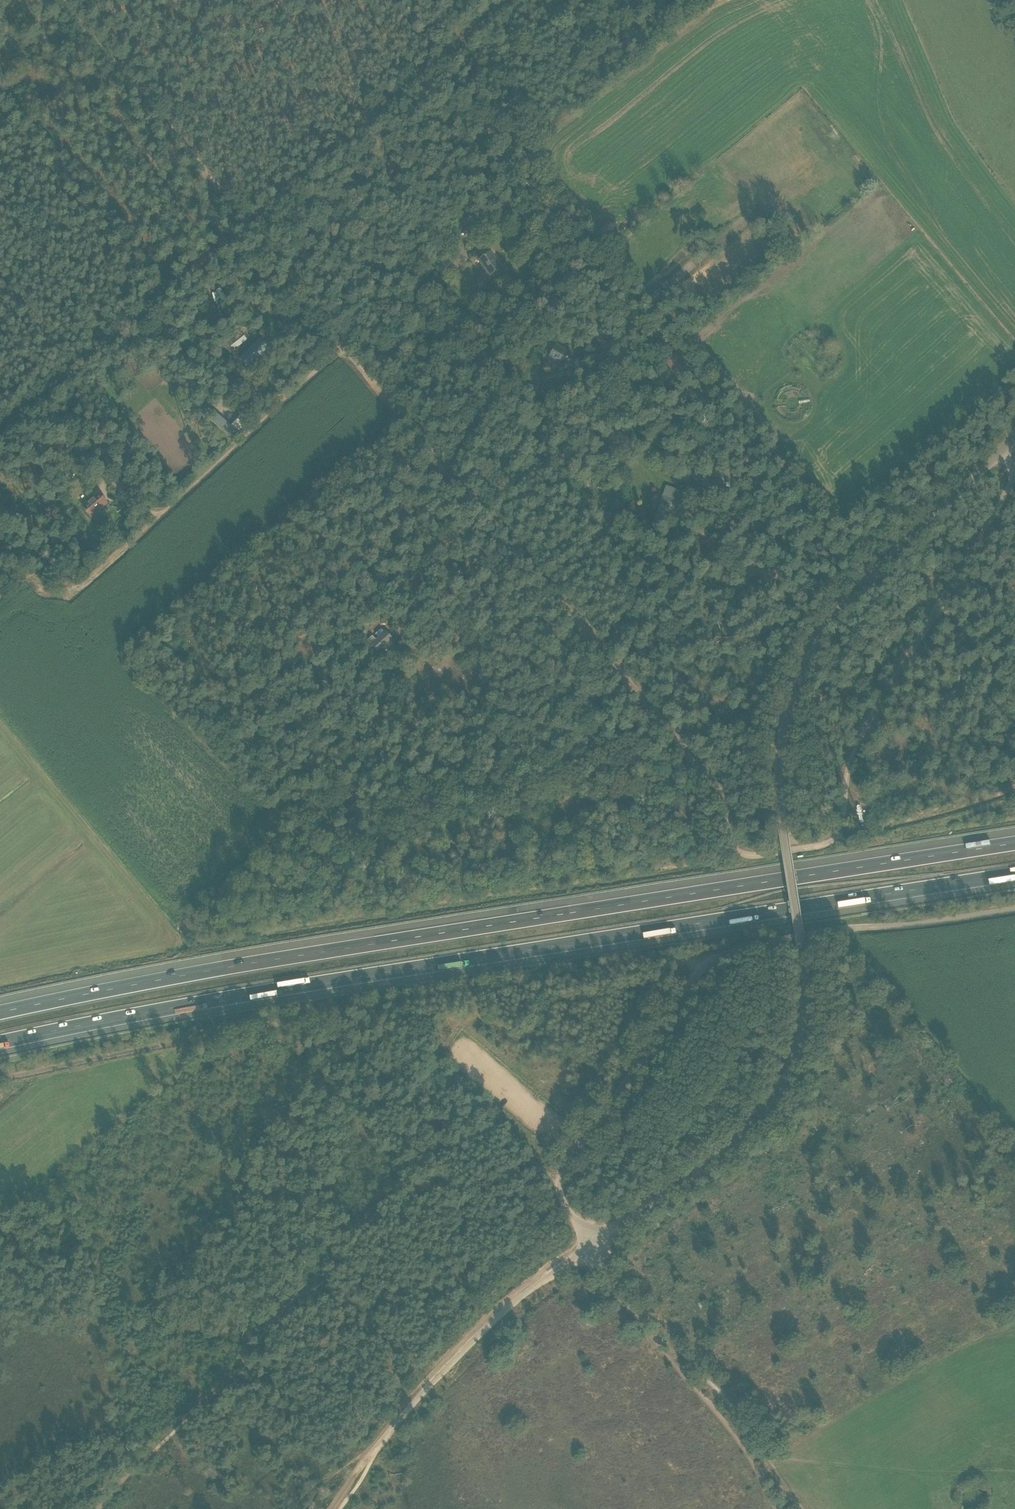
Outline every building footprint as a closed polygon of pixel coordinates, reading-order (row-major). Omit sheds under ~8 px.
[(523,242),(516,244),(520,254),(527,251),(523,242)] [(489,252),(488,253),(478,260),(489,276),(501,268),(489,252)] [(601,323),(587,310),(584,314),(597,327),(601,323)] [(246,340),(241,333),(230,341),(227,338),(222,342),(230,353),(246,340)] [(259,340),(239,358),(248,367),(267,348),(259,340)] [(553,350),(550,348),(546,355),(564,365),(567,360),(568,361),(569,360),(567,359),(570,354),(556,345),(553,350)] [(206,391),(201,394),(201,401),(207,404),(212,400),(212,394),(206,391)] [(256,406),(252,402),(231,426),(237,432),(246,422),(244,420),(256,406)] [(128,443),(121,435),(115,439),(123,448),(128,443)] [(678,506),(683,502),(686,492),(665,486),(656,515),(671,519),(675,506),(678,506)] [(91,517),(96,513),(106,504),(97,493),(82,506),(91,517)] [(367,640),(378,651),(392,639),(385,631),(376,640),(372,636),(367,640)]
